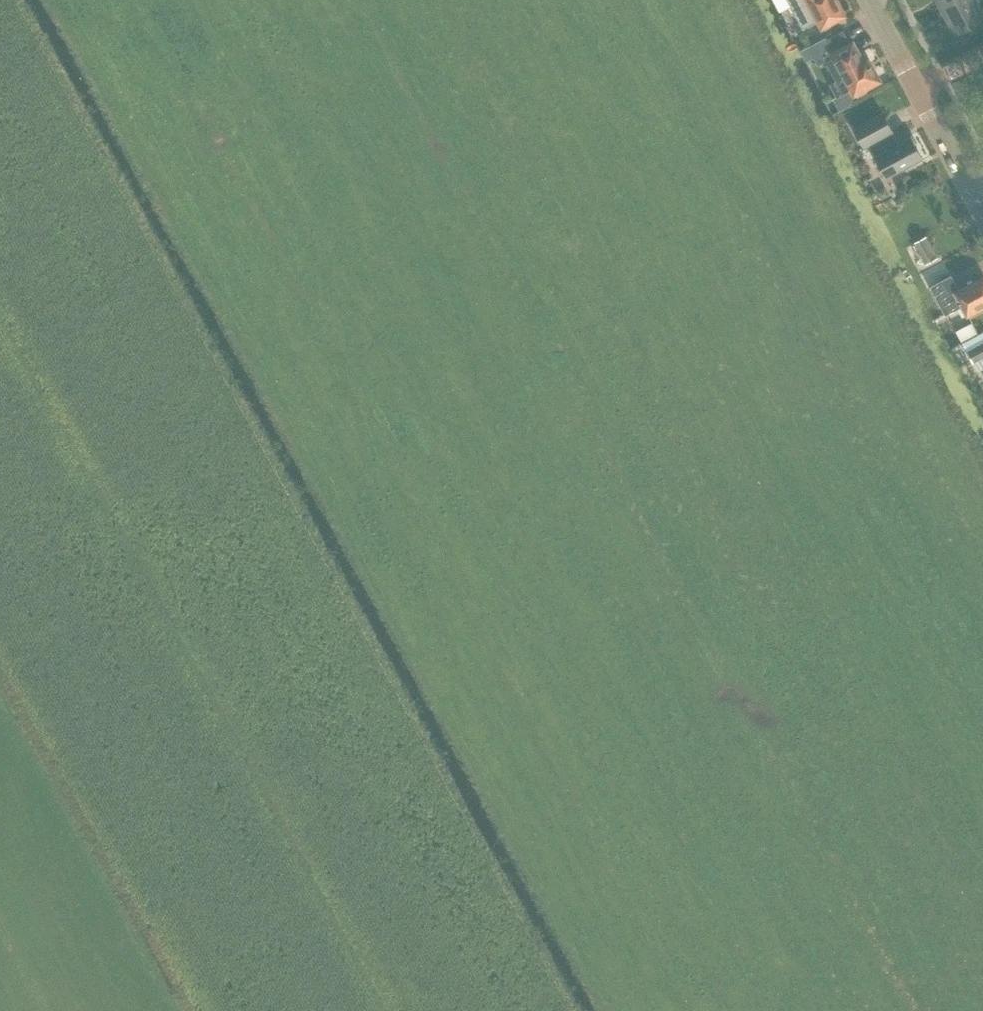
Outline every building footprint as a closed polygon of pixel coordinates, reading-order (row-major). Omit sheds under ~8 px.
[(803,27),(817,20),(822,28),(846,15),(838,0),(788,0),(803,27)] [(957,0),(938,0),(942,8),(957,0)] [(942,8),(956,34),(982,20),(982,8),(981,9),(977,0),(957,0),(942,8)] [(830,48),(824,37),(800,50),(806,61),(830,48)] [(850,87),(854,95),(881,80),(868,56),(863,59),(853,41),(825,56),(844,91),(850,87)] [(893,131),(882,111),(853,127),(864,147),(869,144),(876,156),(875,156),(886,177),(922,157),(911,137),(899,143),(892,132),(893,131)] [(885,187),(878,191),(882,198),(889,194),(885,187)] [(938,257),(927,235),(914,242),(925,263),(938,257)] [(960,291),(951,275),(931,287),(946,313),(963,304),(969,315),(982,307),(982,277),(960,291)] [(966,351),(973,362),(982,357),(982,342),(966,351)]
